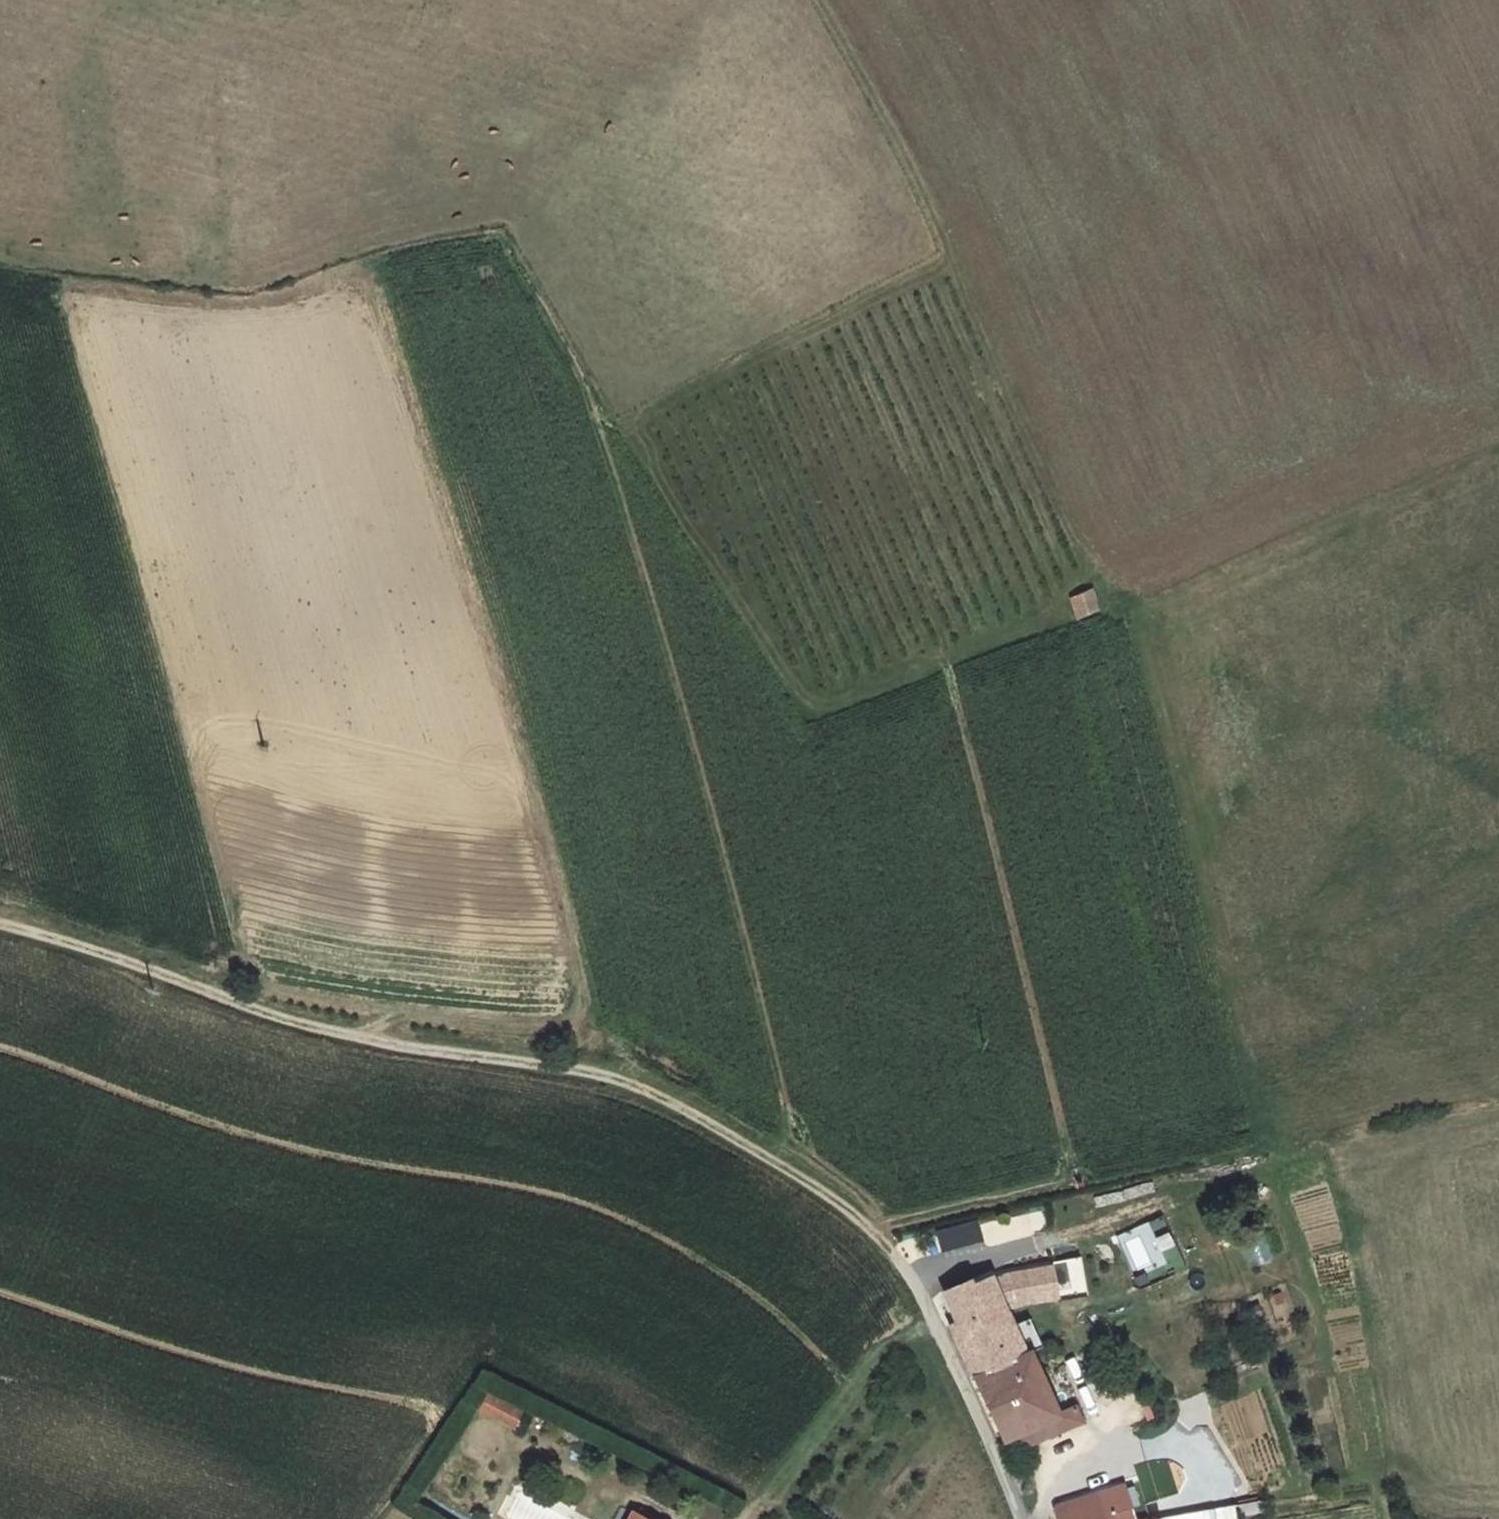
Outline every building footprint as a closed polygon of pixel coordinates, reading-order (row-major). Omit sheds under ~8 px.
[(1079,618),(1098,611),(1090,591),(1071,598),(1079,618)] [(980,1220),(938,1233),(943,1250),(986,1237),(980,1220)] [(1056,1260),(1063,1298),(1085,1294),(1081,1276),(1078,1277),(1074,1256),(1056,1260)] [(965,1335),(991,1385),(1041,1364),(1013,1311),(965,1335)] [(1018,1447),(1073,1426),(1041,1364),(991,1385),(1018,1447)] [(516,1426),(523,1410),(487,1393),(479,1409),(516,1426)] [(1135,1502),(1077,1516),(1078,1518),(1140,1518),(1135,1502)]
